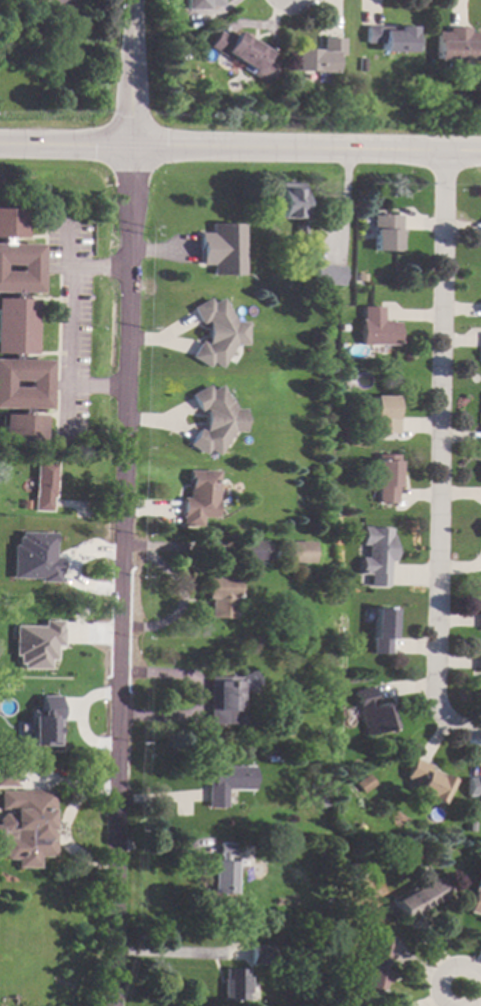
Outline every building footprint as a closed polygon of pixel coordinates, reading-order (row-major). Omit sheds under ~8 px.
[(187,10),(187,0),(224,0),(224,5),(208,6),(208,9),(187,10)] [(411,52),(380,52),(380,43),(365,43),(365,26),(411,27),(411,52)] [(468,32),(478,32),(478,60),(437,60),(437,32),(447,32),(447,27),(468,27),(468,32)] [(233,39),(238,32),(247,38),(249,36),(260,44),(259,46),(269,52),(263,60),(275,68),(265,83),(251,74),(253,71),(226,53),(224,56),(210,46),(220,31),(233,39)] [(342,55),(333,55),(332,72),(294,71),(295,49),(315,49),(315,51),(322,51),(322,37),(342,38),(342,55)] [(302,216),(278,217),(278,184),(302,184),(302,216)] [(40,445),(0,444),(0,414),(15,414),(15,408),(0,408),(0,359),(5,359),(5,354),(0,354),(0,298),(7,298),(7,292),(0,292),(0,271),(15,271),(15,265),(0,265),(0,208),(22,208),(22,237),(4,237),(4,244),(36,244),(36,264),(36,273),(35,293),(16,293),(16,299),(31,299),(31,355),(15,355),(15,361),(45,361),(45,380),(45,390),(45,411),(26,411),(26,415),(41,415),(40,445)] [(74,209),(74,216),(66,215),(66,209),(66,208),(74,209)] [(383,214),(401,215),(401,218),(400,229),(400,249),(374,249),(375,214),(383,214)] [(236,274),(236,275),(208,275),(208,265),(195,265),(195,262),(196,234),(196,233),(208,233),(208,224),(237,224),(236,274)] [(305,241),(294,241),(293,225),(304,224),(305,241)] [(343,267),(343,270),(341,285),(312,281),(314,266),(315,263),(343,267)] [(230,322),(242,322),(242,345),(230,345),(216,368),(207,362),(203,367),(186,356),(187,355),(195,343),(196,341),(201,344),(202,341),(202,321),(196,324),(195,322),(188,309),(187,308),(205,298),(208,303),(217,298),(230,322)] [(382,308),(382,320),(387,320),(387,322),(397,322),(397,344),(360,344),(360,319),(363,319),(363,306),(382,306),(382,308)] [(228,409),(239,409),(239,432),(229,432),(214,455),(205,449),(202,455),(185,444),(187,442),(193,431),(195,428),(199,431),(200,429),(200,411),(199,409),(195,411),(194,409),(188,396),(187,394),(203,385),(206,390),(216,385),(228,409)] [(394,411),(397,411),(397,417),(397,432),(397,433),(372,433),(371,433),(372,396),(394,396),(394,411)] [(395,488),(395,503),(393,503),(375,503),(375,454),(396,455),(395,488)] [(53,462),(52,497),(50,497),(50,498),(49,507),(49,511),(31,511),(33,461),(53,462)] [(213,500),(214,500),(214,517),(212,517),(199,517),(199,526),(180,526),(180,524),(181,500),(181,497),(185,498),(185,483),(184,483),(184,470),(214,470),(213,500)] [(361,526),(389,527),(389,535),(391,535),(391,542),(393,542),(392,561),(388,561),(388,563),(387,584),(387,586),(371,586),(369,586),(369,574),(360,574),(360,557),(366,557),(366,545),(360,545),(361,526)] [(57,581),(58,558),(50,558),(51,533),(16,532),(15,545),(10,545),(9,580),(57,581)] [(263,543),(269,543),(268,559),(263,559),(263,562),(239,561),(239,559),(240,543),(240,540),(263,541),(263,543)] [(310,562),(287,562),(287,541),(310,541),(310,562)] [(235,599),(233,599),(233,618),(208,617),(209,598),(205,598),(205,576),(207,577),(226,577),(236,577),(235,599)] [(390,638),(390,653),(390,654),(373,654),(374,607),(390,607),(390,638)] [(47,669),(47,659),(53,659),(53,645),(60,646),(60,621),(41,621),(41,626),(12,626),(12,657),(17,657),(17,669),(47,669)] [(257,684),(236,694),(236,724),(207,724),(207,721),(207,710),(208,677),(236,677),(250,670),(257,684)] [(371,688),(375,701),(376,705),(387,702),(395,727),(368,735),(355,691),(371,687),(371,688)] [(88,703),(77,703),(77,690),(87,690),(88,703)] [(57,746),(58,696),(39,696),(38,712),(29,712),(28,746),(57,746)] [(418,760),(427,764),(431,766),(429,769),(452,780),(441,804),(428,798),(430,795),(414,788),(417,782),(406,778),(415,759),(418,760)] [(15,786),(0,786),(0,766),(10,766),(15,767),(15,783),(15,786)] [(251,789),(235,788),(234,803),(224,802),(224,807),(205,807),(205,801),(206,781),(210,781),(210,766),(251,767),(251,789)] [(377,784),(365,793),(357,783),(370,774),(377,784)] [(470,778),(480,778),(480,806),(480,795),(468,795),(469,778),(470,778)] [(4,859),(0,855),(0,816),(2,814),(8,814),(8,809),(0,809),(0,791),(20,791),(20,790),(22,790),(50,790),(52,790),(52,813),(48,813),(48,833),(52,833),(52,857),(36,857),(36,868),(14,868),(14,859),(4,859)] [(234,844),(233,855),(227,855),(227,861),(237,861),(235,894),(212,892),(214,860),(219,860),(220,855),(217,854),(218,853),(218,845),(218,843),(234,844)] [(363,875),(352,877),(349,863),(360,861),(363,875)] [(476,873),(480,874),(480,922),(478,921),(480,916),(466,912),(476,873)] [(444,896),(418,911),(420,914),(420,915),(407,922),(406,923),(393,900),(432,877),(444,896)] [(344,906),(340,910),(333,902),(337,898),(344,906)] [(320,918),(319,926),(311,925),(312,917),(320,918)] [(387,941),(391,942),(387,958),(386,964),(390,965),(386,983),(383,982),(380,993),(357,987),(369,937),(387,941)] [(265,960),(248,960),(248,959),(248,944),(248,943),(266,943),(265,960)] [(248,1000),(224,1000),(225,968),(249,969),(248,1000)]
